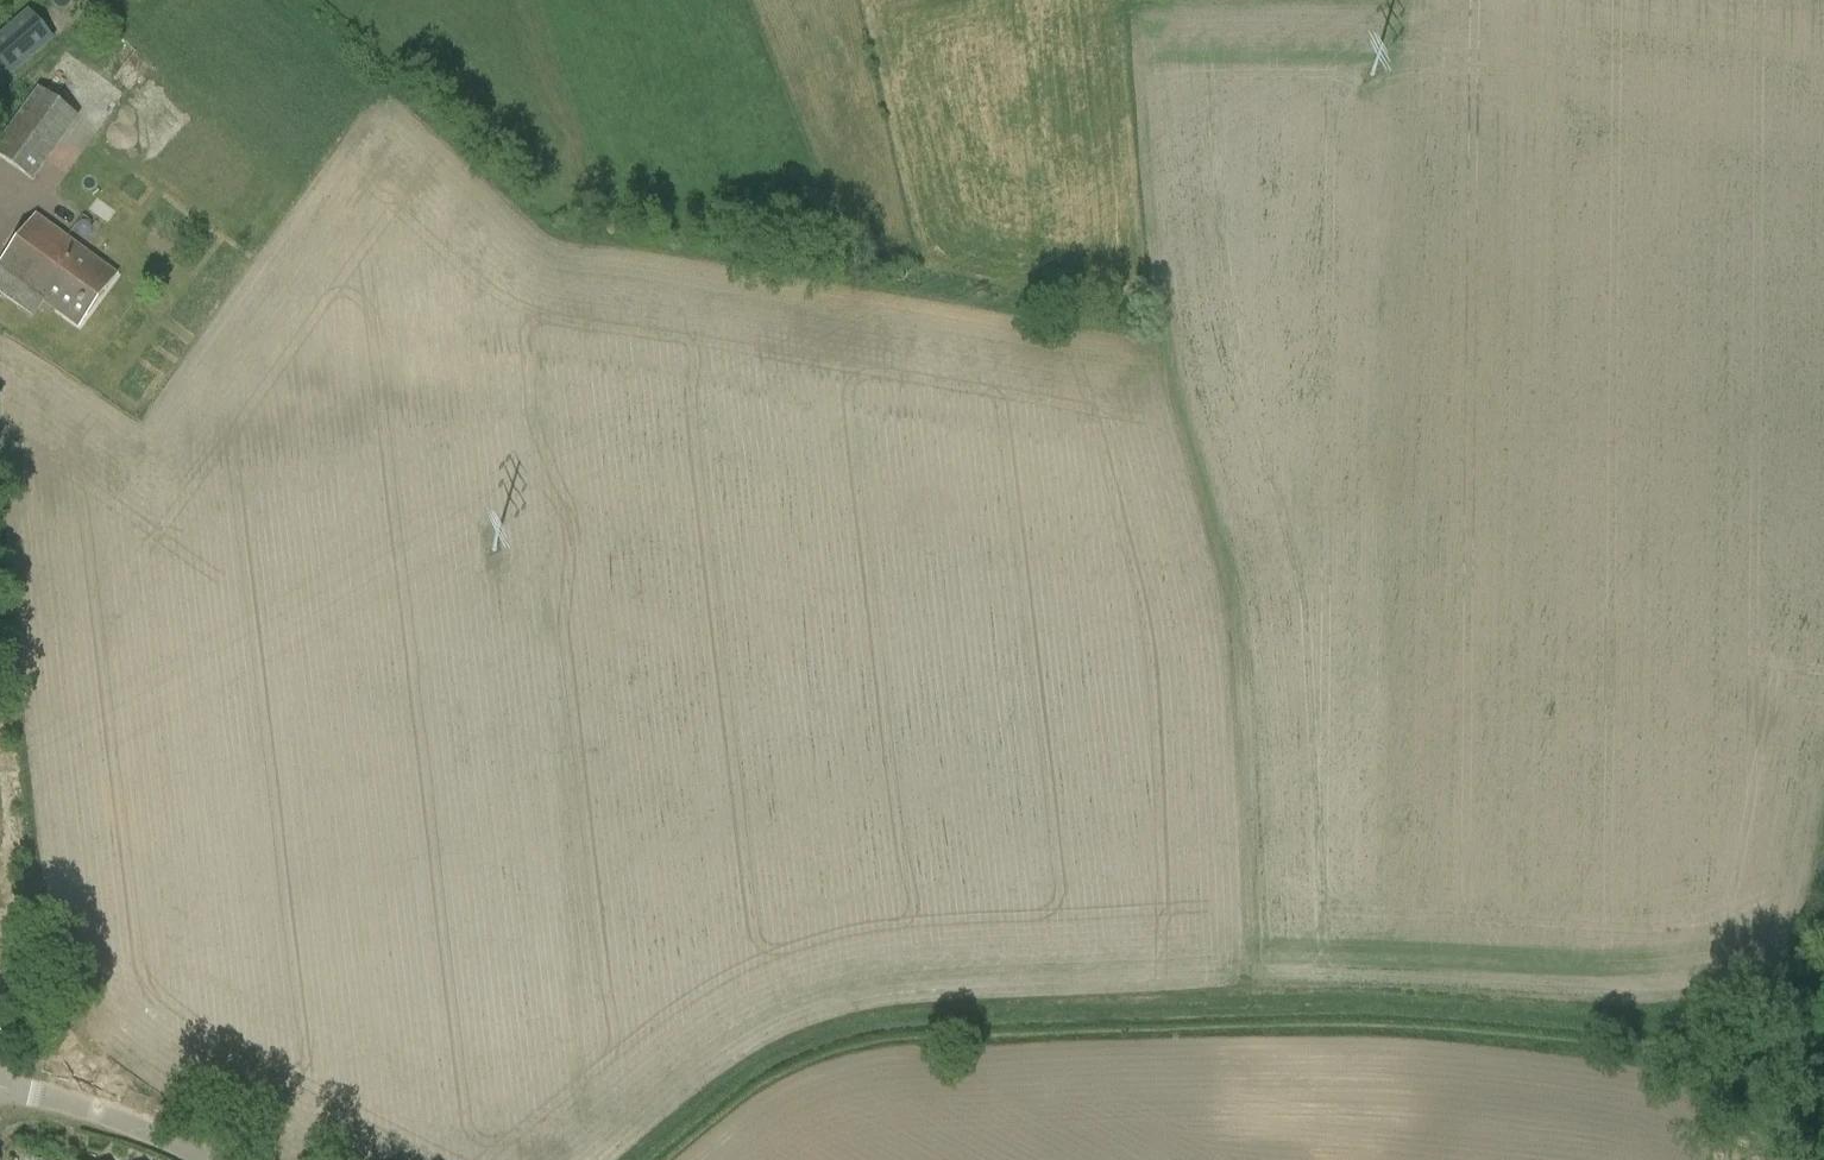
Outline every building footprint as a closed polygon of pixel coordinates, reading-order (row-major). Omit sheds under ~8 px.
[(0,35),(0,71),(7,78),(44,42),(19,16),(0,35)] [(0,144),(0,156),(34,181),(78,120),(39,91),(0,144)] [(0,266),(0,293),(15,304),(26,288),(80,327),(117,276),(36,217),(0,266)]
